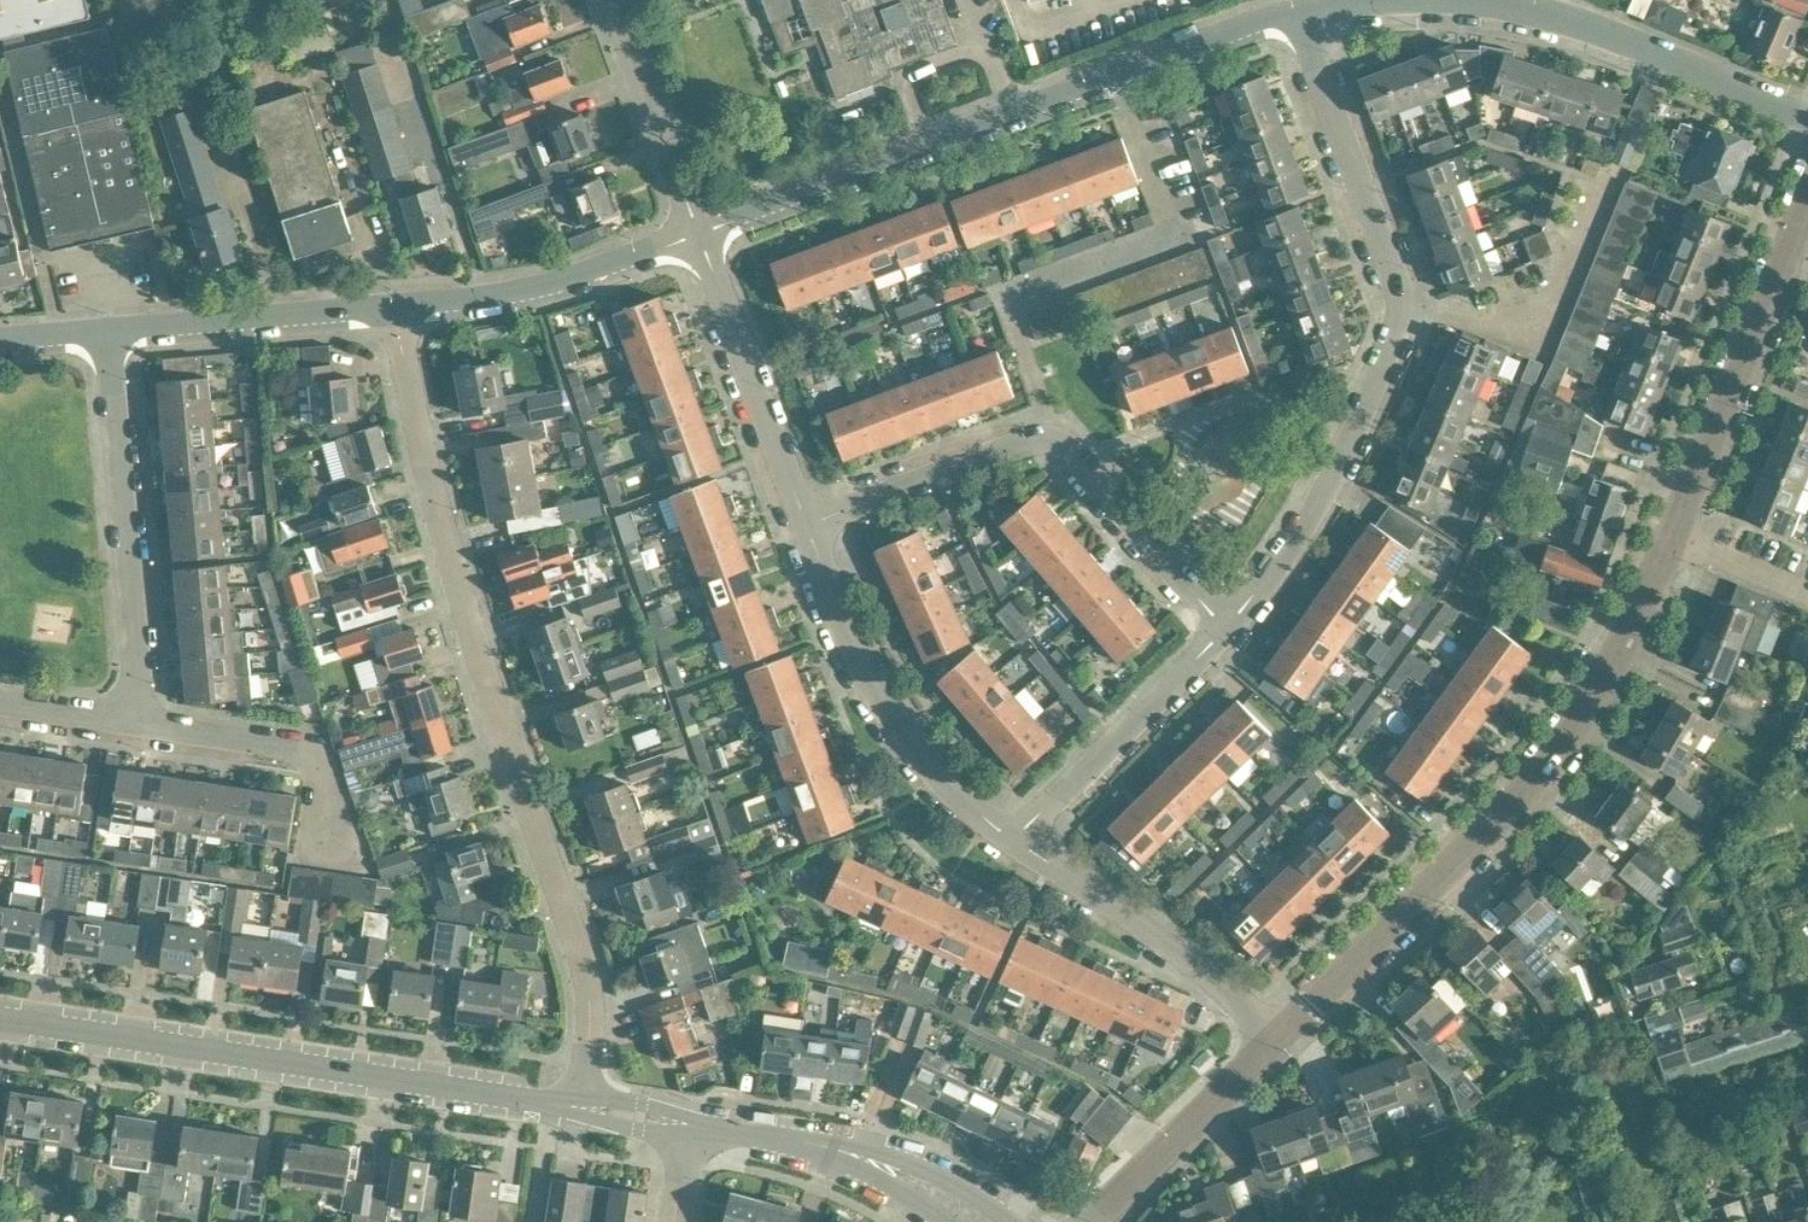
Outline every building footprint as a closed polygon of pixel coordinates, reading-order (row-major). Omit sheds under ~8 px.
[(92,17),(88,0),(0,0),(0,39),(92,17)] [(471,18),(471,17),(473,16),(466,0),(451,0),(405,17),(413,39),(471,18)] [(772,23),(796,14),(791,0),(764,0),(772,23)] [(893,75),(891,69),(959,44),(943,0),(802,0),(813,29),(820,27),(835,66),(827,69),(838,97),(874,84),(873,83),(893,75)] [(1802,16),(1807,1),(1807,0),(1764,0),(1802,16)] [(512,46),(551,32),(541,6),(511,17),(506,3),(473,16),(471,17),(471,18),(485,56),(512,46)] [(1756,28),(1747,50),(1782,64),(1791,43),(1800,21),(1765,6),(1756,28)] [(184,56),(175,16),(116,28),(125,69),(184,56)] [(155,226),(128,109),(109,26),(5,51),(51,251),(155,226)] [(412,169),(391,103),(371,41),(337,53),(377,179),(395,174),(403,198),(402,198),(417,244),(452,234),(437,187),(418,192),(411,169),(412,169)] [(1468,85),(1452,44),(1451,44),(1451,45),(1438,49),(1436,43),(1431,41),(1425,43),(1445,94),(1468,85)] [(1445,94),(1425,43),(1419,45),(1417,50),(1419,56),(1406,61),(1422,102),(1445,94)] [(1517,105),(1530,63),(1514,57),(1515,51),(1480,44),(1480,76),(1497,81),(1491,97),(1517,105)] [(512,46),(485,56),(490,70),(517,60),(512,46)] [(1422,102),(1406,61),(1393,66),(1390,60),(1385,57),(1379,59),(1399,110),(1422,102)] [(548,110),(543,97),(571,87),(560,58),(527,71),(531,83),(510,90),(511,95),(490,103),(495,114),(504,111),(509,124),(536,114),(548,110)] [(1399,110),(1379,59),(1373,62),(1371,67),(1373,73),(1360,78),(1359,78),(1374,120),(1399,110)] [(1540,113),(1554,71),(1530,63),(1517,105),(1540,113)] [(1563,121),(1577,78),(1554,71),(1540,113),(1563,121)] [(1274,98),(1265,76),(1225,91),(1233,113),(1274,98)] [(1587,128),(1601,86),(1577,78),(1563,121),(1587,128)] [(1645,122),(1659,91),(1644,84),(1630,116),(1631,116),(1630,117),(1644,123),(1644,121),(1645,122)] [(1610,136),(1624,93),(1601,86),(1587,128),(1610,136)] [(354,238),(305,88),(247,107),(296,257),(354,238)] [(1283,122),(1274,98),(1233,113),(1242,137),(1283,122)] [(242,255),(192,109),(189,110),(186,101),(166,108),(168,117),(162,118),(194,217),(191,218),(200,244),(207,267),(242,255)] [(1192,119),(1187,105),(1186,104),(1174,108),(1180,124),(1192,119)] [(591,143),(580,113),(541,127),(536,114),(509,124),(450,145),(459,170),(542,140),(550,158),(591,143)] [(1625,166),(1644,123),(1630,117),(1612,160),(1625,166)] [(1488,134),(1483,121),(1467,127),(1472,139),(1488,134)] [(1291,144),(1283,122),(1242,137),(1250,159),(1291,144)] [(1743,166),(1752,141),(1712,125),(1710,131),(1682,122),(1680,129),(1675,128),(1673,133),(1729,156),(1727,160),(1743,166)] [(1504,144),(1508,132),(1492,127),(1488,139),(1504,144)] [(1519,149),(1523,137),(1508,132),(1504,144),(1519,149)] [(1456,145),(1451,133),(1436,139),(1440,151),(1456,145)] [(1675,139),(1672,149),(1685,154),(1676,174),(1732,195),(1743,166),(1727,160),(1729,156),(1673,133),(1672,138),(1675,139)] [(1204,152),(1198,135),(1186,139),(1192,156),(1204,152)] [(1139,182),(1122,137),(1103,144),(1100,136),(1091,140),(1110,193),(1139,182)] [(1425,157),(1440,151),(1436,139),(1421,145),(1425,157)] [(1110,193),(1091,140),(1080,144),(1083,152),(1066,159),(1083,203),(1110,193)] [(1551,159),(1554,147),(1539,142),(1535,154),(1551,159)] [(1299,168),(1291,144),(1250,159),(1259,183),(1299,168)] [(1566,164),(1570,152),(1554,147),(1551,159),(1566,164)] [(1503,165),(1507,153),(1491,148),(1487,160),(1503,165)] [(1409,163),(1405,151),(1389,156),(1394,169),(1409,163)] [(6,283),(7,287),(22,283),(21,279),(38,275),(31,249),(20,252),(17,238),(15,239),(1,177),(9,174),(4,152),(0,153),(0,285),(6,283)] [(1209,166),(1204,152),(1192,156),(1198,170),(1209,166)] [(1518,170),(1522,160),(1522,158),(1507,153),(1503,165),(1518,170)] [(1457,182),(1471,177),(1463,155),(1407,175),(1416,199),(1457,184),(1457,182)] [(1083,203),(1066,159),(1048,165),(1044,157),(1034,161),(1053,214),(1083,203)] [(1598,174),(1601,163),(1586,157),(1581,169),(1598,174)] [(1053,214),(1034,161),(1024,165),(1027,173),(1009,179),(1026,225),(1053,214)] [(1309,192),(1299,168),(1259,183),(1268,207),(1309,192)] [(510,195),(471,211),(475,225),(515,210),(552,196),(562,192),(557,177),(510,195)] [(562,192),(552,196),(557,209),(568,214),(572,213),(577,227),(615,214),(602,177),(562,192)] [(1026,225),(1009,179),(992,186),(988,178),(977,182),(997,235),(1026,225)] [(1221,197),(1215,181),(1203,186),(1209,201),(1221,197)] [(997,235),(977,182),(968,185),(971,194),(952,201),(969,245),(997,235)] [(1652,207),(1658,194),(1627,182),(1622,195),(1652,207)] [(1457,184),(1416,199),(1424,222),(1466,207),(1457,184)] [(1551,211),(1556,195),(1542,191),(1538,206),(1551,211)] [(1647,221),(1652,207),(1622,195),(1617,209),(1647,221)] [(1229,221),(1221,197),(1209,201),(1217,225),(1229,221)] [(959,245),(942,200),(923,207),(920,199),(911,203),(930,255),(959,245)] [(930,255),(911,203),(900,207),(903,214),(886,221),(902,266),(930,255)] [(1308,230),(1299,206),(1259,221),(1267,245),(1308,230)] [(1546,227),(1551,211),(1538,206),(1533,223),(1546,227)] [(1474,230),(1466,207),(1424,222),(1433,245),(1474,230)] [(1722,247),(1731,224),(1690,207),(1681,230),(1681,231),(1722,247)] [(1641,235),(1647,221),(1617,209),(1611,223),(1641,235)] [(1155,224),(1151,213),(1132,220),(1136,230),(1155,224)] [(902,266),(886,221),(867,228),(864,219),(854,223),(874,276),(902,266)] [(874,276),(854,223),(843,227),(847,236),(830,242),(846,287),(874,276)] [(1636,248),(1641,235),(1611,223),(1606,235),(1636,248)] [(1712,270),(1722,247),(1681,231),(1681,230),(1666,224),(1662,235),(1677,241),(1672,253),(1712,270)] [(1117,238),(1113,227),(1093,234),(1097,245),(1117,238)] [(1316,252),(1308,230),(1267,245),(1276,267),(1316,252)] [(1483,253),(1474,230),(1433,245),(1442,268),(1483,253)] [(1553,252),(1545,232),(1544,230),(1524,237),(1533,260),(1553,252)] [(1097,245),(1093,234),(1075,241),(1079,251),(1097,245)] [(1230,259),(1221,235),(1220,234),(1209,239),(1218,263),(1230,259)] [(1630,263),(1636,248),(1606,235),(1599,251),(1630,263)] [(846,287),(830,242),(811,249),(808,240),(798,244),(817,297),(846,287)] [(817,297),(798,244),(788,248),(791,257),(772,263),(789,308),(817,297)] [(1212,274),(1202,246),(1189,251),(1199,279),(1212,274)] [(1061,259),(1056,248),(1037,255),(1041,266),(1061,259)] [(1712,270),(1672,253),(1661,249),(1652,271),(1663,275),(1662,276),(1703,292),(1712,270)] [(1199,279),(1189,251),(1175,257),(1185,284),(1199,279)] [(1625,276),(1630,263),(1599,251),(1594,264),(1625,276)] [(1324,275),(1316,252),(1276,267),(1284,290),(1324,275)] [(1492,278),(1483,253),(1442,268),(1451,293),(1492,278)] [(1041,266),(1037,255),(1019,262),(1023,273),(1041,266)] [(1185,284),(1175,257),(1162,262),(1172,289),(1185,284)] [(1172,289),(1162,262),(1148,267),(1158,295),(1172,289)] [(1619,290),(1625,276),(1594,264),(1588,278),(1619,290)] [(1232,266),(1221,270),(1226,286),(1238,281),(1232,266)] [(1158,295),(1148,267),(1135,272),(1146,299),(1158,295)] [(1004,280),(999,269),(981,277),(985,288),(1004,280)] [(1663,275),(1652,271),(1647,269),(1644,275),(1647,282),(1659,286),(1652,301),(1693,317),(1703,292),(1662,276),(1663,275)] [(1146,299),(1135,272),(1121,277),(1132,305),(1146,299)] [(1333,299),(1324,275),(1284,290),(1293,314),(1333,299)] [(1132,305),(1121,277),(1108,282),(1118,310),(1132,305)] [(1619,290),(1588,278),(1584,290),(1614,302),(1619,290)] [(1244,297),(1238,281),(1226,286),(1232,301),(1244,297)] [(1118,310),(1108,282),(1094,288),(1104,315),(1118,310)] [(1190,302),(1210,295),(1206,285),(1186,292),(1190,302)] [(1104,315),(1094,288),(1080,293),(1091,320),(1104,315)] [(1614,302),(1584,290),(1578,303),(1609,315),(1614,302)] [(1190,302),(1186,292),(1169,298),(1173,308),(1190,302)] [(1091,320),(1080,293),(1067,298),(1078,325),(1091,320)] [(974,311),(992,304),(989,294),(970,300),(974,311)] [(938,305),(934,295),(915,302),(919,312),(938,305)] [(616,314),(605,318),(615,345),(626,341),(626,342),(679,322),(675,313),(667,316),(660,297),(615,313),(616,314)] [(1078,325),(1067,298),(1053,303),(1063,331),(1078,325)] [(1342,322),(1333,299),(1293,314),(1302,337),(1342,322)] [(919,312),(915,302),(897,308),(901,319),(919,312)] [(1609,315),(1578,303),(1572,317),(1603,330),(1609,315)] [(1153,316),(1150,305),(1131,312),(1134,322),(1153,316)] [(944,321),(940,311),(920,319),(924,329),(944,321)] [(1134,322),(1131,312),(1113,319),(1116,329),(1134,322)] [(1255,328),(1250,312),(1238,316),(1244,332),(1255,328)] [(1603,330),(1572,317),(1567,331),(1597,344),(1603,330)] [(924,329),(920,319),(904,325),(907,335),(924,329)] [(880,330),(879,327),(876,320),(859,326),(863,336),(880,330)] [(681,354),(674,337),(683,333),(679,322),(626,342),(637,370),(681,354)] [(1351,347),(1342,322),(1302,337),(1311,362),(1297,367),(1302,380),(1335,368),(1330,355),(1351,347)] [(1249,372),(1231,325),(1203,336),(1220,383),(1249,372)] [(1678,355),(1683,341),(1641,325),(1633,346),(1632,348),(1679,366),(1683,357),(1678,355)] [(863,336),(859,326),(840,333),(843,343),(863,336)] [(1264,351),(1255,328),(1244,332),(1252,356),(1264,351)] [(566,363),(579,359),(569,330),(556,335),(554,335),(564,364),(566,363)] [(884,340),(882,333),(880,330),(863,336),(867,347),(884,340)] [(1592,357),(1597,344),(1567,331),(1561,346),(1590,358),(1591,356),(1592,357)] [(1497,379),(1510,350),(1486,339),(1483,345),(1457,334),(1447,357),(1488,374),(1487,375),(1497,379)] [(867,347),(863,336),(843,343),(848,354),(867,347)] [(1220,383),(1203,336),(1174,346),(1191,393),(1220,383)] [(809,353),(806,342),(787,348),(791,359),(809,353)] [(1632,348),(1633,346),(1622,342),(1618,354),(1629,358),(1624,370),(1664,387),(1670,374),(1675,376),(1679,366),(1632,348)] [(1191,393),(1174,346),(1147,356),(1164,403),(1191,393)] [(1586,372),(1592,357),(1591,356),(1590,358),(1561,346),(1555,360),(1567,365),(1586,372)] [(1015,396),(998,350),(968,361),(985,407),(1015,396)] [(1272,374),(1264,351),(1252,356),(1261,378),(1272,374)] [(165,380),(158,381),(160,403),(211,399),(210,384),(215,384),(214,376),(209,376),(208,364),(234,361),(233,352),(163,359),(165,380)] [(699,379),(696,369),(687,372),(681,354),(637,370),(647,399),(699,379)] [(1164,403),(1147,356),(1118,367),(1135,413),(1164,403)] [(1478,397),(1487,375),(1488,374),(1447,357),(1437,380),(1478,397)] [(798,376),(816,369),(812,359),(794,366),(798,376)] [(1554,392),(1567,365),(1555,360),(1544,385),(1554,392)] [(985,407),(968,361),(941,371),(957,417),(985,407)] [(505,406),(497,363),(456,371),(465,414),(505,406)] [(332,365),(294,368),(295,385),(311,384),(314,421),(336,420),(337,436),(354,430),(353,418),(357,418),(354,378),(333,380),(332,365)] [(586,389),(579,370),(569,373),(576,393),(586,389)] [(1664,387),(1624,370),(1619,381),(1612,378),(1607,380),(1604,389),(1660,411),(1664,402),(1659,400),(1664,387)] [(957,417),(941,371),(913,381),(929,428),(957,417)] [(1531,391),(1534,383),(1523,378),(1519,387),(1531,391)] [(702,411),(695,392),(703,389),(699,379),(647,399),(658,427),(702,411)] [(1799,379),(1794,390),(1807,396),(1807,382),(1799,379)] [(1468,419),(1478,397),(1437,380),(1427,403),(1468,419)] [(929,428),(913,381),(885,391),(902,438),(929,428)] [(254,397),(253,382),(241,383),(242,398),(254,397)] [(1554,392),(1544,385),(1541,384),(1527,417),(1537,420),(1532,436),(1572,449),(1591,456),(1603,424),(1585,412),(1554,392)] [(1521,414),(1531,391),(1519,387),(1510,410),(1521,414)] [(574,412),(566,389),(563,389),(527,396),(532,421),(545,418),(568,413),(574,412)] [(592,407),(586,389),(576,393),(582,411),(592,407)] [(1660,411),(1604,389),(1600,399),(1610,403),(1604,417),(1645,434),(1651,419),(1656,421),(1660,411)] [(902,438),(885,391),(856,402),(873,448),(902,438)] [(255,409),(254,397),(242,398),(243,410),(255,409)] [(218,419),(218,415),(212,415),(211,399),(160,403),(162,426),(218,421),(218,419)] [(1791,401),(1781,424),(1807,435),(1807,408),(1791,401)] [(873,448),(856,402),(828,413),(845,459),(873,448)] [(1459,442),(1468,419),(1427,403),(1418,425),(1459,442)] [(1515,429),(1521,414),(1510,410),(1504,424),(1515,429)] [(719,435),(715,424),(708,427),(702,411),(658,427),(668,455),(719,435)] [(1527,417),(1503,473),(1517,478),(1532,436),(1537,420),(1527,417)] [(536,474),(529,439),(548,435),(545,418),(532,421),(508,425),(511,442),(478,449),(484,483),(536,474)] [(214,443),(213,429),(219,428),(219,426),(226,425),(226,419),(218,419),(218,421),(162,426),(164,448),(214,443)] [(1781,424),(1772,446),(1807,461),(1807,435),(1781,424)] [(340,439),(324,444),(334,479),(363,470),(364,473),(372,470),(392,464),(380,425),(339,438),(340,439)] [(1454,453),(1459,442),(1418,425),(1408,448),(1449,465),(1449,463),(1465,470),(1470,460),(1454,453)] [(605,446),(599,426),(588,430),(595,449),(605,446)] [(258,441),(257,427),(245,428),(246,442),(258,441)] [(722,467),(715,448),(723,445),(719,435),(668,455),(678,483),(722,467)] [(1557,492),(1572,449),(1532,436),(1517,478),(1557,492)] [(1501,460),(1508,444),(1497,439),(1490,455),(1501,460)] [(259,455),(258,441),(246,442),(247,456),(259,455)] [(216,459),(214,443),(164,448),(166,470),(222,465),(222,459),(216,459)] [(611,464),(605,446),(595,449),(601,467),(611,464)] [(1807,475),(1807,461),(1772,446),(1762,471),(1803,487),(1807,475)] [(1439,487),(1449,465),(1408,448),(1398,471),(1439,487)] [(1495,474),(1501,460),(1490,455),(1485,469),(1495,474)] [(219,488),(217,473),(223,472),(222,465),(166,470),(168,493),(219,488)] [(376,483),(372,470),(364,473),(363,470),(334,479),(328,481),(334,497),(368,485),(376,483)] [(262,485),(261,471),(249,472),(250,486),(262,485)] [(1429,511),(1439,487),(1398,471),(1388,494),(1429,511)] [(1794,509),(1803,487),(1762,471),(1753,493),(1794,509)] [(1503,473),(1498,487),(1489,507),(1502,513),(1517,478),(1503,473)] [(536,474),(484,483),(492,520),(525,514),(528,529),(564,522),(560,504),(542,508),(536,474)] [(1619,530),(1633,491),(1595,477),(1581,516),(1619,530)] [(736,505),(732,495),(724,498),(717,479),(672,495),(683,525),(736,505)] [(325,480),(307,486),(311,499),(329,494),(325,480)] [(623,502),(617,484),(608,487),(614,505),(623,502)] [(1483,505),(1489,489),(1478,484),(1471,500),(1483,505)] [(263,498),(262,485),(250,486),(251,499),(263,498)] [(368,485),(334,497),(321,501),(326,518),(298,527),(302,539),(378,514),(368,485)] [(220,503),(219,488),(168,493),(170,515),(226,510),(226,503),(220,503)] [(1023,548),(1059,517),(1039,492),(1002,524),(1023,548)] [(1788,523),(1794,509),(1753,493),(1743,517),(1791,536),(1795,526),(1788,523)] [(1483,505),(1471,500),(1465,515),(1476,519),(1483,505)] [(739,536),(732,518),(740,515),(736,505),(683,525),(694,552),(739,536)] [(1372,521),(1352,548),(1392,576),(1411,549),(1426,528),(1390,505),(1376,524),(1372,521)] [(957,526),(947,508),(937,514),(946,532),(957,526)] [(222,533),(221,517),(227,517),(226,510),(170,515),(172,537),(222,533)] [(631,510),(617,515),(627,543),(641,538),(632,511),(631,510)] [(618,545),(607,514),(596,516),(574,523),(578,535),(599,528),(606,549),(617,546),(618,545)] [(266,529),(265,515),(252,516),(254,530),(266,529)] [(1609,559),(1619,530),(1581,516),(1570,545),(1609,559)] [(1042,571),(1079,539),(1059,517),(1023,548),(1042,571)] [(380,519),(317,539),(328,572),(356,563),(355,557),(388,547),(386,542),(389,536),(387,531),(383,528),(380,519)] [(1505,537),(1507,529),(1487,522),(1480,537),(1501,545),(1505,537)] [(267,542),(266,529),(254,530),(255,544),(267,542)] [(934,560),(920,530),(875,551),(889,580),(934,560)] [(224,548),(222,533),(172,537),(174,560),(231,555),(230,548),(224,548)] [(1598,588),(1607,563),(1584,555),(1521,533),(1515,552),(1543,561),(1541,568),(1598,588)] [(757,561),(753,550),(745,553),(739,536),(694,552),(704,581),(757,561)] [(1061,593),(1098,561),(1079,539),(1042,571),(1061,593)] [(508,582),(573,561),(567,542),(539,553),(536,544),(500,557),(501,561),(499,563),(501,572),(505,572),(508,582)] [(999,568),(989,548),(980,553),(990,573),(999,568)] [(1392,576),(1352,548),(1335,571),(1374,600),(1392,576)] [(647,571),(640,550),(630,554),(637,574),(647,571)] [(979,570),(970,551),(960,556),(970,575),(979,570)] [(573,561),(508,582),(511,591),(508,595),(510,602),(515,603),(516,607),(549,598),(552,607),(579,598),(591,594),(589,556),(573,561)] [(947,587),(934,560),(889,580),(901,608),(947,587)] [(760,593),(752,573),(760,570),(757,561),(704,581),(715,609),(760,593)] [(1081,616),(1118,585),(1098,561),(1061,593),(1081,616)] [(227,587),(226,572),(232,571),(231,564),(175,569),(177,591),(227,587)] [(276,582),(271,568),(259,572),(264,586),(276,582)] [(1007,584),(999,568),(990,573),(998,589),(1007,584)] [(303,570),(281,577),(290,607),(322,597),(314,570),(304,573),(303,570)] [(988,586),(979,570),(970,575),(978,591),(988,586)] [(653,588),(647,571),(637,574),(642,591),(653,588)] [(1357,624),(1374,600),(1335,571),(1317,596),(1357,624)] [(405,601),(404,596),(407,593),(404,586),(400,585),(397,574),(331,595),(342,630),(400,612),(397,603),(405,601)] [(283,604),(276,582),(264,586),(271,608),(283,604)] [(1756,651),(1777,600),(1738,584),(1730,604),(1720,600),(1706,633),(1740,647),(1741,645),(1756,651)] [(1101,639),(1137,607),(1118,585),(1081,616),(1101,639)] [(622,604),(616,586),(598,592),(591,594),(579,598),(586,617),(622,604)] [(228,603),(227,587),(177,591),(179,614),(235,608),(234,602),(228,603)] [(959,614),(947,587),(901,608),(913,635),(959,614)] [(725,638),(777,617),(774,607),(766,610),(760,593),(715,609),(725,638)] [(1339,649),(1357,624),(1317,596),(1300,620),(1339,649)] [(1028,614),(1014,598),(1006,605),(1020,621),(1028,614)] [(1424,620),(1434,605),(1425,599),(1415,613),(1424,620)] [(1442,627),(1456,609),(1447,602),(1433,621),(1442,627)] [(289,625),(283,604),(271,608),(277,628),(289,625)] [(1011,628),(1020,621),(1006,605),(998,612),(1011,628)] [(666,627),(660,607),(649,611),(656,631),(666,627)] [(1120,661),(1156,629),(1137,607),(1101,639),(1120,661)] [(237,631),(236,616),(235,608),(179,614),(181,636),(237,631)] [(1563,611),(1560,623),(1581,628),(1584,616),(1563,611)] [(971,641),(959,614),(913,635),(925,662),(971,641)] [(1040,628),(1028,614),(1020,621),(1031,635),(1040,628)] [(582,643),(576,624),(571,626),(568,616),(527,631),(537,659),(582,643)] [(781,649),(774,630),(781,627),(777,617),(725,638),(736,666),(781,649)] [(1339,649),(1300,620),(1282,644),(1322,673),(1339,649)] [(1031,635),(1020,621),(1011,628),(1023,642),(1031,635)] [(1431,641),(1442,627),(1433,621),(1423,635),(1431,641)] [(296,645),(289,625),(277,628),(284,650),(305,643),(305,641),(296,645)] [(1532,653),(1493,625),(1475,650),(1514,678),(1532,653)] [(337,636),(322,641),(325,652),(341,647),(343,656),(375,646),(373,640),(369,627),(337,636)] [(672,644),(666,627),(656,631),(661,648),(672,644)] [(414,676),(410,662),(423,658),(414,629),(382,639),(386,653),(374,657),(383,683),(397,681),(414,676)] [(242,630),(237,631),(181,636),(183,658),(245,653),(242,630)] [(1398,655),(1411,637),(1403,630),(1390,649),(1398,655)] [(1726,680),(1740,647),(1706,633),(1693,667),(1726,680)] [(312,664),(305,643),(284,650),(287,658),(285,659),(289,671),(312,664)] [(589,661),(582,643),(537,659),(547,687),(587,673),(584,663),(589,661)] [(1282,644),(1265,668),(1305,697),(1317,706),(1334,682),(1322,673),(1282,644)] [(1064,667),(1073,660),(1060,645),(1052,652),(1064,667)] [(644,667),(638,649),(601,662),(608,680),(644,667)] [(960,706),(997,674),(976,649),(939,682),(960,706)] [(1052,665),(1039,649),(1031,656),(1044,672),(1052,665)] [(1389,668),(1398,655),(1390,649),(1380,662),(1389,668)] [(1514,678),(1475,650),(1458,673),(1497,702),(1514,678)] [(1407,674),(1420,657),(1411,651),(1399,668),(1407,674)] [(249,653),(245,653),(183,658),(185,681),(251,675),(249,653)] [(810,681),(807,671),(798,674),(791,655),(748,671),(759,700),(810,681)] [(685,682),(676,656),(665,660),(674,686),(685,682)] [(320,702),(308,666),(312,664),(289,671),(300,709),(320,702)] [(1064,679),(1052,665),(1044,672),(1056,686),(1064,679)] [(651,689),(651,687),(663,683),(657,666),(608,682),(615,701),(651,689)] [(1397,689),(1407,674),(1399,668),(1388,682),(1397,689)] [(1497,702),(1458,673),(1439,698),(1478,727),(1497,702)] [(412,727),(441,717),(431,685),(422,688),(417,674),(414,676),(397,681),(384,685),(368,690),(365,691),(370,707),(388,701),(393,717),(395,720),(398,731),(412,727)] [(979,728),(1017,696),(997,674),(960,706),(979,728)] [(253,705),(251,675),(185,681),(187,704),(238,699),(239,705),(253,705)] [(1363,703),(1377,685),(1368,679),(1354,697),(1363,703)] [(814,712),(807,694),(814,691),(810,681),(759,700),(769,728),(814,712)] [(1763,698),(1731,682),(1723,700),(1755,715),(1763,698)] [(1109,702),(1096,687),(1087,694),(1100,709),(1109,702)] [(695,711),(688,693),(678,696),(684,715),(695,711)] [(1794,730),(1806,700),(1792,695),(1780,724),(1794,730)] [(999,751),(1036,718),(1017,696),(979,728),(999,751)] [(1353,717),(1363,703),(1354,697),(1344,712),(1353,717)] [(1478,727),(1439,698),(1421,722),(1461,751),(1478,727)] [(605,736),(598,718),(607,715),(601,699),(557,715),(569,749),(605,736)] [(1271,734),(1237,699),(1215,721),(1249,755),(1271,734)] [(1095,715),(1082,700),(1073,707),(1087,723),(1095,715)] [(1710,721),(1675,700),(1659,727),(1694,748),(1710,721)] [(1755,715),(1723,700),(1716,714),(1749,729),(1755,715)] [(1374,702),(1363,718),(1371,724),(1383,708),(1374,702)] [(831,737),(827,726),(820,729),(814,712),(769,728),(779,756),(831,737)] [(381,736),(339,750),(346,773),(360,769),(358,763),(400,749),(405,766),(423,761),(422,759),(452,750),(441,717),(412,727),(398,731),(381,736)] [(1018,773),(1055,741),(1036,718),(999,751),(1018,773)] [(1355,728),(1351,734),(1360,740),(1364,734),(1371,724),(1363,718),(1355,728)] [(381,736),(398,731),(395,720),(378,726),(381,736)] [(1249,755),(1215,721),(1193,742),(1228,777),(1249,755)] [(1461,751),(1421,722),(1403,746),(1443,776),(1461,751)] [(1694,748),(1659,727),(1643,754),(1678,775),(1694,748)] [(647,755),(670,747),(665,731),(641,739),(647,755)] [(707,751),(701,733),(691,736),(697,755),(707,751)] [(834,768),(827,750),(834,747),(831,737),(779,756),(790,784),(834,768)] [(1206,798),(1228,777),(1193,742),(1172,764),(1206,798)] [(630,782),(690,760),(691,760),(686,744),(625,766),(630,782)] [(1443,776),(1403,746),(1386,770),(1426,799),(1443,776)] [(21,754),(0,751),(0,801),(14,803),(21,754)] [(714,770),(707,751),(697,755),(704,773),(714,770)] [(35,813),(44,758),(21,754),(14,803),(28,805),(27,811),(35,813)] [(58,810),(66,761),(44,758),(35,813),(41,814),(42,808),(58,810)] [(93,822),(100,776),(86,773),(88,764),(66,761),(58,810),(73,812),(72,819),(93,822)] [(1206,798),(1172,764),(1150,785),(1185,819),(1206,798)] [(471,811),(460,776),(450,779),(446,765),(395,781),(400,796),(407,794),(412,810),(429,804),(434,821),(428,823),(432,837),(456,829),(461,822),(459,815),(471,811)] [(852,794),(848,783),(840,785),(834,768),(790,784),(800,813),(852,794)] [(134,822),(141,773),(119,769),(118,778),(105,776),(97,822),(112,825),(111,833),(132,836),(134,822)] [(1285,791),(1300,776),(1291,769),(1277,783),(1285,791)] [(1308,794),(1323,779),(1316,772),(1300,787),(1308,794)] [(155,832),(164,776),(141,773),(134,822),(149,824),(148,830),(155,832)] [(178,829),(186,780),(164,776),(155,832),(162,833),(163,826),(178,829)] [(200,838),(208,783),(186,780),(178,829),(193,831),(192,837),(200,838)] [(223,836),(230,786),(208,783),(200,838),(206,839),(207,833),(223,836)] [(596,827),(641,811),(634,792),(629,794),(626,783),(586,798),(596,827)] [(1272,803),(1285,791),(1277,783),(1264,796),(1272,803)] [(1704,803),(1676,783),(1666,796),(1694,816),(1704,803)] [(1185,819),(1150,785),(1129,806),(1163,841),(1185,819)] [(1638,849),(1661,818),(1625,785),(1599,814),(1638,849)] [(244,845),(253,790),(230,786),(223,836),(238,838),(237,844),(244,845)] [(381,799),(377,786),(359,791),(363,804),(370,808),(377,805),(381,799)] [(1295,807),(1308,794),(1300,787),(1287,799),(1295,807)] [(727,808),(720,789),(710,793),(717,812),(727,808)] [(267,843),(275,793),(253,790),(244,845),(250,846),(251,840),(267,843)] [(288,852),(297,797),(275,793),(267,843),(281,845),(280,851),(288,852)] [(855,825),(848,806),(856,803),(852,794),(800,813),(811,841),(855,825)] [(1390,833),(1356,798),(1333,820),(1367,855),(1390,833)] [(1163,841),(1129,806),(1109,825),(1112,829),(1099,841),(1137,876),(1148,866),(1143,860),(1163,841)] [(733,827),(727,808),(717,812),(723,830),(733,827)] [(1241,834),(1257,818),(1249,810),(1233,826),(1241,834)] [(645,839),(642,829),(647,827),(641,811),(596,827),(606,854),(645,839)] [(1265,837),(1281,821),(1273,813),(1257,829),(1265,837)] [(716,835),(709,816),(650,836),(650,837),(656,854),(716,835)] [(1367,855),(1333,820),(1312,841),(1346,876),(1367,855)] [(1229,846),(1241,834),(1233,826),(1221,838),(1229,846)] [(1252,848),(1265,837),(1257,829),(1245,841),(1252,848)] [(8,832),(0,831),(0,843),(6,844),(8,832)] [(20,846),(22,835),(8,832),(6,844),(20,846)] [(680,917),(666,874),(674,871),(672,868),(706,857),(714,880),(729,874),(716,835),(656,854),(662,870),(657,873),(617,886),(629,919),(644,914),(649,928),(680,917)] [(1588,894),(1613,867),(1579,836),(1555,863),(1588,894)] [(50,851),(52,839),(40,837),(38,849),(50,851)] [(65,854),(66,842),(52,839),(50,851),(65,854)] [(1346,876),(1312,841),(1291,862),(1325,897),(1346,876)] [(1690,880),(1645,842),(1630,860),(1676,898),(1690,880)] [(468,880),(490,873),(481,843),(449,853),(451,858),(435,863),(447,902),(436,906),(440,917),(463,921),(466,904),(464,900),(474,897),(468,880)] [(746,865),(740,846),(729,849),(736,868),(746,865)] [(127,863),(129,851),(117,849),(115,862),(127,863)] [(410,868),(404,850),(376,859),(382,878),(410,868)] [(129,851),(127,863),(142,866),(150,867),(151,855),(144,854),(129,851)] [(1199,875),(1214,860),(1206,852),(1191,867),(1199,875)] [(855,911),(878,860),(869,856),(865,864),(847,855),(827,899),(855,911)] [(1222,878),(1238,863),(1230,855),(1215,870),(1222,878)] [(172,870),(174,858),(161,856),(159,868),(172,870)] [(38,950),(43,918),(58,920),(62,894),(67,861),(47,858),(43,884),(18,880),(16,893),(13,893),(11,907),(9,907),(3,944),(38,950)] [(186,872),(188,861),(174,858),(172,870),(186,872)] [(881,924),(901,880),(885,873),(888,865),(878,860),(855,911),(881,924)] [(1676,898),(1630,860),(1620,873),(1665,911),(1676,898)] [(62,894),(80,897),(85,864),(67,861),(62,894)] [(1325,897),(1291,862),(1270,883),(1304,917),(1325,897)] [(215,877),(217,865),(205,863),(203,875),(215,877)] [(238,880),(240,869),(217,865),(215,877),(238,880)] [(303,898),(308,869),(293,867),(289,895),(291,896),(303,898)] [(1186,888),(1199,875),(1191,867),(1178,880),(1186,888)] [(259,884),(261,872),(240,869),(238,880),(259,884)] [(318,900),(322,872),(308,869),(303,898),(305,898),(318,900)] [(1209,891),(1222,878),(1215,870),(1201,883),(1209,891)] [(157,910),(162,875),(144,872),(139,907),(157,910)] [(273,886),(275,874),(261,872),(259,884),(273,886)] [(332,902),(336,874),(322,872),(318,900),(325,901),(332,902)] [(345,904),(350,876),(336,874),(332,902),(345,904)] [(217,960),(220,942),(222,931),(210,929),(210,928),(186,925),(193,880),(162,875),(157,910),(172,912),(170,924),(163,969),(201,975),(203,958),(217,960)] [(359,906),(364,878),(350,876),(345,904),(359,906)] [(374,908),(378,880),(364,878),(359,906),(374,908)] [(909,937),(933,885),(923,881),(919,889),(901,880),(881,924),(909,937)] [(1540,948),(1568,923),(1545,898),(1546,896),(1542,892),(1540,893),(1528,880),(1498,907),(1536,949),(1539,946),(1540,948)] [(1304,917),(1270,883),(1248,904),(1282,939),(1304,917)] [(935,948),(955,905),(939,898),(943,890),(933,885),(909,937),(935,948)] [(230,887),(224,929),(246,933),(253,890),(253,889),(230,886),(230,887)] [(99,959),(106,919),(87,916),(90,903),(79,901),(80,897),(62,894),(58,920),(72,922),(67,954),(99,959)] [(300,932),(298,941),(318,944),(319,934),(325,901),(318,900),(305,898),(300,932)] [(1674,956),(1619,974),(1625,997),(1636,994),(1637,997),(1682,983),(1679,973),(1696,968),(1688,945),(1700,941),(1687,902),(1676,905),(1662,925),(1664,931),(1662,932),(1668,951),(1673,950),(1674,956)] [(1282,939),(1248,904),(1227,926),(1260,960),(1282,939)] [(963,961),(986,910),(978,906),(974,914),(955,905),(935,948),(963,961)] [(9,907),(0,906),(0,944),(3,944),(9,907)] [(991,974),(1011,931),(994,923),(997,915),(986,910),(963,961),(991,974)] [(381,984),(388,938),(386,938),(390,915),(366,911),(362,934),(372,935),(368,962),(332,957),(335,936),(319,934),(318,944),(315,959),(330,961),(324,998),(363,1004),(366,982),(381,984)] [(134,964),(140,925),(106,919),(99,959),(134,964)] [(450,964),(456,923),(439,921),(433,961),(450,964)] [(716,981),(718,981),(697,921),(647,938),(652,952),(642,956),(654,988),(678,980),(682,993),(700,987),(716,981)] [(467,966),(474,927),(474,926),(456,923),(450,964),(467,966)] [(1489,966),(1500,955),(1476,928),(1450,951),(1489,993),(1502,981),(1489,966)] [(1028,991),(1052,940),(1042,936),(1039,943),(1021,935),(1001,979),(1028,991)] [(263,984),(269,941),(236,936),(234,944),(229,979),(263,984)] [(1056,1004),(1076,961),(1059,953),(1062,945),(1052,940),(1028,991),(1056,1004)] [(296,989),(303,946),(269,941),(263,984),(296,989)] [(1540,948),(1539,946),(1536,949),(1526,959),(1557,993),(1571,981),(1540,948)] [(818,973),(820,962),(801,958),(799,969),(818,973)] [(1557,993),(1526,959),(1514,970),(1539,997),(1545,1011),(1556,1034),(1566,1030),(1571,1028),(1561,999),(1557,993)] [(1083,1016),(1107,966),(1097,961),(1093,969),(1076,961),(1056,1004),(1083,1016)] [(1110,1029),(1130,985),(1113,978),(1117,970),(1107,966),(1083,1016),(1110,1029)] [(430,1014),(436,973),(397,967),(391,1008),(430,1014)] [(858,982),(860,972),(841,968),(839,978),(858,982)] [(523,1018),(529,974),(506,971),(504,985),(466,979),(460,1018),(499,1024),(501,1015),(523,1018)] [(877,987),(879,977),(860,972),(858,982),(877,987)] [(1456,1013),(1437,993),(1440,991),(1435,986),(1433,988),(1422,976),(1394,1002),(1427,1038),(1456,1013)] [(744,1010),(733,977),(718,981),(716,981),(727,1015),(744,1010)] [(917,997),(921,987),(902,980),(898,990),(917,997)] [(727,1015),(716,981),(700,987),(705,1001),(712,1020),(727,1015)] [(842,996),(843,987),(830,984),(828,993),(842,996)] [(1138,1041),(1161,991),(1151,986),(1147,994),(1130,985),(1110,1029),(1138,1041)] [(693,1048),(686,1028),(693,1026),(686,1008),(705,1001),(700,987),(682,993),(639,1008),(650,1041),(655,1039),(662,1060),(682,1053),(687,1067),(713,1058),(708,1043),(693,1048)] [(936,1003),(939,993),(921,987),(917,997),(936,1003)] [(1165,1054),(1185,1011),(1167,1003),(1171,995),(1161,991),(1138,1041),(1165,1054)] [(1644,1018),(1650,1035),(1668,1090),(1670,1089),(1807,1043),(1807,1017),(1804,1005),(1683,1045),(1677,1027),(1685,1025),(1683,1019),(1706,1011),(1702,998),(1644,1018)] [(907,1038),(917,1007),(901,1001),(890,1032),(907,1038)] [(975,1011),(958,1003),(954,1012),(971,1020),(975,1011)] [(923,1046),(934,1013),(917,1007),(907,1038),(906,1041),(923,1046)] [(998,1032),(1003,1023),(985,1015),(981,1025),(998,1032)] [(828,1073),(828,1079),(830,1079),(848,1082),(849,1077),(864,1079),(870,1034),(872,1019),(859,1017),(857,1032),(838,1029),(837,1038),(836,1038),(831,1074),(828,1073)] [(802,1033),(803,1033),(804,1024),(789,1021),(788,1031),(765,1027),(762,1048),(763,1049),(760,1069),(780,1072),(780,1067),(794,1069),(796,1069),(802,1033)] [(836,1038),(837,1038),(838,1029),(823,1027),(822,1036),(803,1033),(802,1033),(796,1069),(794,1069),(794,1074),(814,1077),(815,1072),(828,1073),(831,1074),(836,1038)] [(1035,1049),(1039,1040),(1022,1032),(1018,1041),(1035,1049)] [(983,1035),(978,1044),(992,1051),(997,1041),(983,1035)] [(1054,1058),(1057,1049),(1039,1040),(1035,1049),(1054,1058)] [(1467,1073),(1440,1043),(1426,1057),(1451,1084),(1467,1073)] [(1011,1047),(1006,1057),(1020,1064),(1025,1054),(1011,1047)] [(930,1107),(948,1072),(954,1060),(928,1048),(922,1059),(920,1059),(902,1098),(918,1106),(920,1102),(930,1107)] [(1051,1066),(1025,1054),(1020,1064),(1046,1076),(1051,1066)] [(1419,1099),(1406,1064),(1402,1054),(1372,1065),(1388,1110),(1406,1103),(1412,1120),(1414,1120),(1419,1135),(1450,1125),(1438,1092),(1419,1099)] [(1090,1074),(1094,1064),(1077,1057),(1072,1066),(1090,1074)] [(1112,1073),(1094,1064),(1090,1074),(1108,1083),(1112,1073)] [(1388,1110),(1372,1065),(1341,1076),(1357,1121),(1343,1126),(1348,1140),(1346,1141),(1354,1162),(1383,1152),(1370,1116),(1388,1110)] [(958,1120),(975,1085),(948,1072),(930,1107),(929,1111),(945,1119),(947,1115),(958,1120)] [(1486,1094),(1467,1073),(1451,1084),(1462,1114),(1486,1094)] [(1077,1120),(1099,1091),(1086,1081),(1063,1110),(1077,1120)] [(985,1133),(1002,1098),(975,1085),(958,1120),(956,1124),(972,1132),(974,1128),(985,1133)] [(1145,1098),(1129,1086),(1123,1094),(1139,1106),(1145,1098)] [(41,1140),(48,1097),(47,1097),(47,1093),(32,1090),(32,1095),(14,1092),(7,1134),(41,1140)] [(76,1145),(83,1103),(66,1100),(66,1095),(51,1093),(50,1098),(48,1097),(41,1140),(76,1145)] [(1133,1113),(1110,1093),(1100,1105),(1123,1126),(1133,1113)] [(1012,1147),(1029,1111),(1002,1098),(985,1133),(983,1137),(999,1145),(1001,1141),(1012,1147)] [(1789,1109),(1798,1135),(1807,1131),(1807,1103),(1789,1109)] [(1114,1137),(1123,1126),(1100,1105),(1090,1117),(1114,1137)] [(1330,1147),(1319,1117),(1315,1106),(1285,1117),(1300,1159),(1318,1153),(1325,1173),(1336,1168),(1344,1191),(1357,1186),(1349,1164),(1354,1162),(1346,1141),(1330,1147)] [(1789,1109),(1775,1114),(1784,1139),(1798,1135),(1789,1109)] [(1050,1146),(1059,1126),(1029,1111),(1012,1147),(1011,1150),(1027,1158),(1029,1154),(1041,1160),(1048,1145),(1050,1146)] [(150,1162),(157,1121),(119,1115),(113,1153),(114,1153),(113,1164),(143,1169),(136,1218),(154,1221),(156,1210),(158,1198),(160,1198),(165,1165),(150,1162)] [(1105,1146),(1114,1137),(1090,1117),(1082,1126),(1105,1146)] [(1300,1159),(1285,1117),(1254,1128),(1268,1168),(1255,1173),(1270,1213),(1278,1211),(1281,1204),(1276,1190),(1289,1185),(1282,1165),(1300,1159)] [(215,1173),(222,1131),(221,1131),(222,1127),(205,1124),(204,1128),(186,1126),(180,1167),(165,1165),(160,1198),(176,1201),(185,1202),(190,1169),(215,1173)] [(222,1131),(215,1173),(241,1177),(236,1209),(245,1211),(262,1213),(267,1179),(252,1177),(259,1137),(222,1131)] [(1083,1178),(1098,1146),(1075,1136),(1060,1167),(1083,1178)] [(283,1178),(340,1186),(346,1187),(342,1210),(355,1212),(353,1221),(367,1221),(369,1214),(373,1184),(347,1180),(352,1151),(303,1143),(302,1150),(287,1148),(283,1178)] [(84,1192),(90,1157),(75,1154),(69,1190),(84,1192)] [(443,1180),(427,1177),(429,1163),(396,1158),(392,1187),(373,1184),(369,1214),(367,1221),(387,1221),(390,1202),(420,1206),(418,1221),(436,1221),(443,1180)] [(1574,1171),(1586,1207),(1605,1201),(1612,1221),(1630,1221),(1610,1159),(1574,1171)] [(518,1202),(497,1199),(501,1173),(459,1167),(452,1212),(494,1218),(494,1221),(515,1221),(518,1202)] [(1239,1221),(1235,1210),(1263,1200),(1253,1173),(1226,1183),(1225,1181),(1204,1189),(1208,1200),(1210,1204),(1199,1208),(1198,1203),(1177,1211),(1181,1221),(1237,1221),(1239,1221)] [(1508,1190),(1503,1176),(1485,1182),(1490,1196),(1508,1190)] [(586,1184),(553,1178),(546,1221),(580,1221),(583,1204),(586,1184)] [(1805,1189),(1802,1181),(1790,1185),(1793,1193),(1796,1204),(1780,1210),(1784,1221),(1807,1221),(1807,1197),(1805,1189)] [(580,1221),(645,1221),(649,1193),(586,1184),(583,1204),(580,1221)] [(766,1201),(734,1192),(726,1221),(760,1221),(766,1201)] [(1780,1210),(1774,1192),(1764,1195),(1770,1215),(1753,1221),(1784,1221),(1780,1210)] [(1682,1194),(1664,1200),(1671,1221),(1679,1221),(1690,1218),(1682,1194)] [(760,1221),(798,1221),(801,1210),(787,1206),(788,1200),(769,1196),(768,1201),(766,1201),(760,1221)] [(158,1198),(156,1210),(174,1212),(176,1201),(160,1198),(158,1198)] [(1740,1198),(1724,1204),(1731,1221),(1748,1221),(1740,1198)] [(1471,1218),(1472,1221),(1487,1221),(1484,1213),(1471,1218)]
